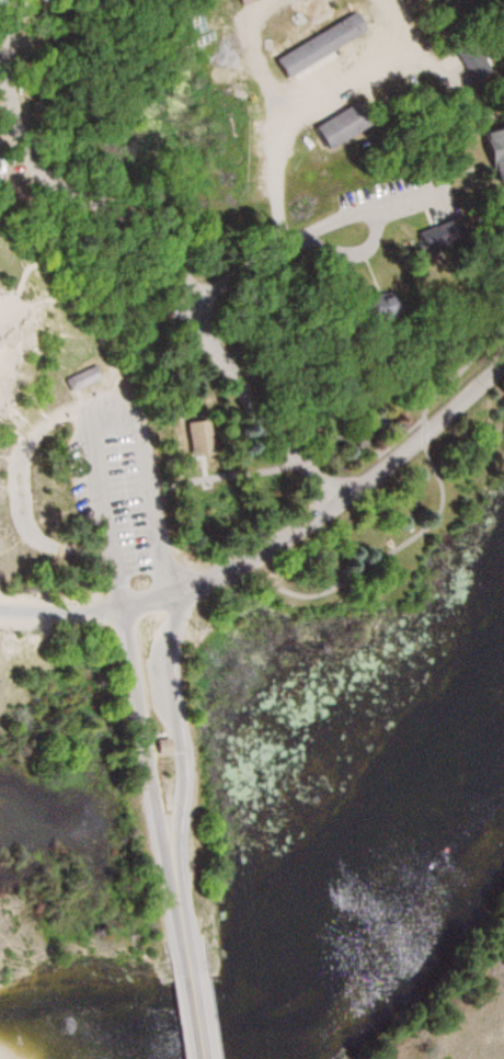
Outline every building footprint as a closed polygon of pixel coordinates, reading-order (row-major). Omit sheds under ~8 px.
[(278,56),(287,76),(370,35),(360,15),(278,56)] [(374,125),(362,102),(318,127),(330,149),(374,125)] [(503,184),(503,128),(488,132),(499,185),(503,184)] [(104,377),(99,365),(69,378),(74,390),(104,377)] [(193,457),(215,455),(213,420),(190,422),(193,457)]
